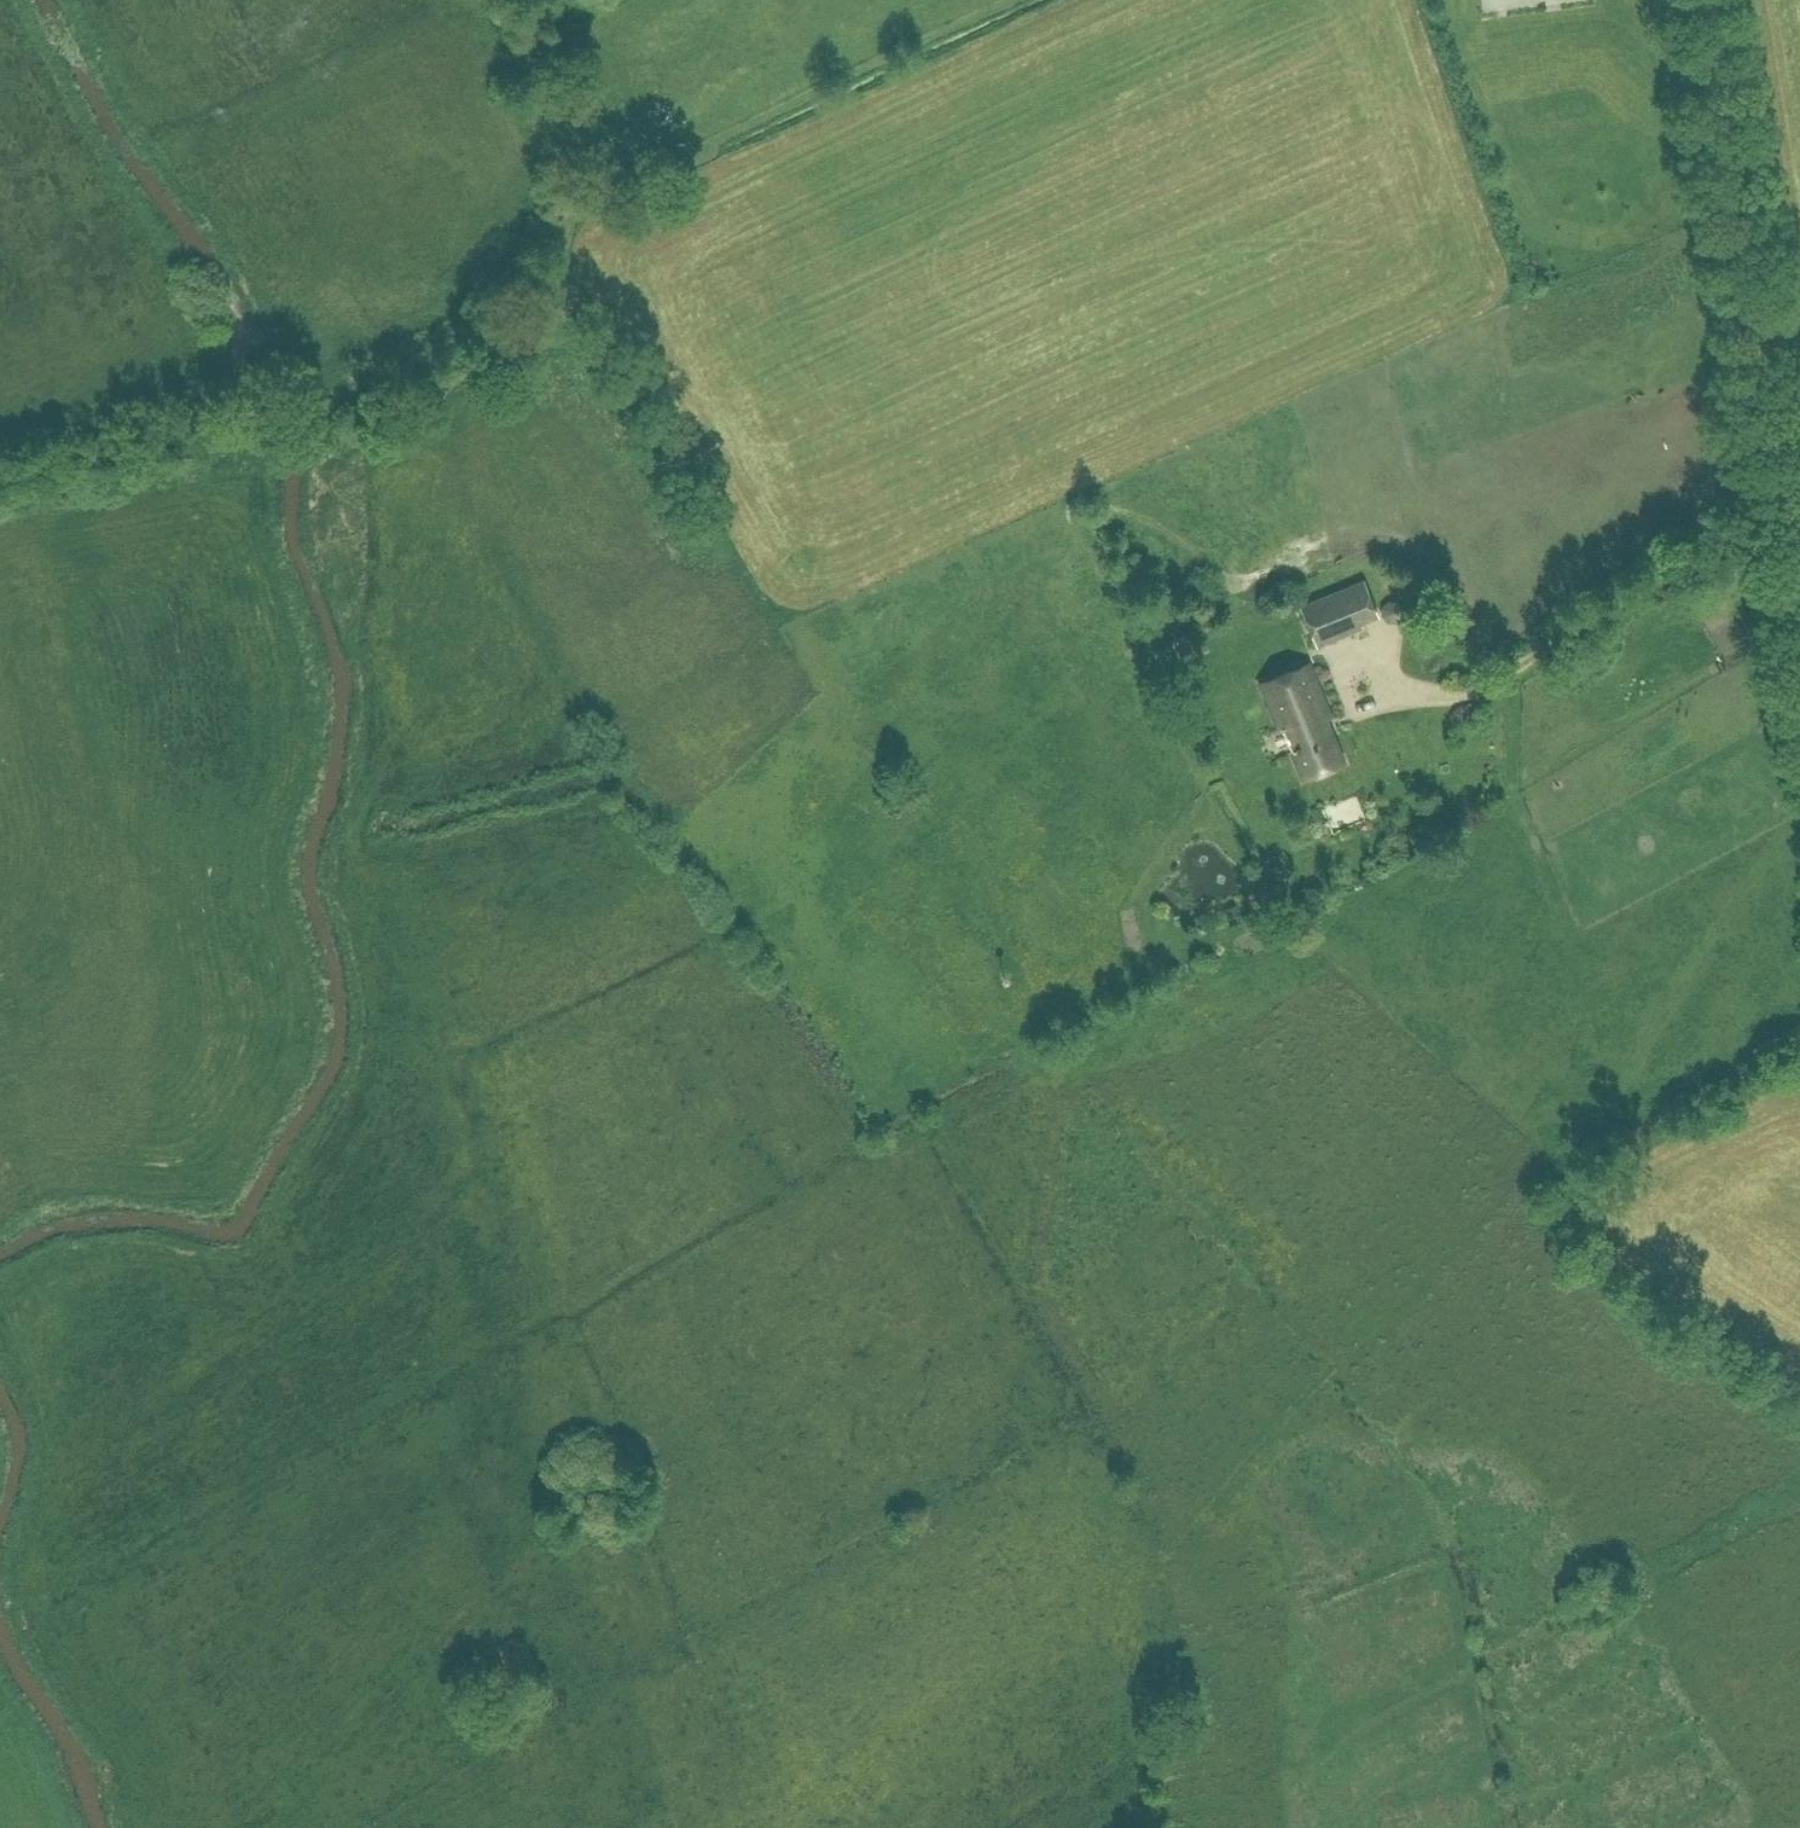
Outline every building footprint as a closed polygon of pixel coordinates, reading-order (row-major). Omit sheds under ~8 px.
[(1300,604),(1317,646),(1363,627),(1346,585),(1300,604)] [(1278,729),(1287,725),(1292,723),(1301,745),(1290,750),(1301,778),(1346,760),(1328,716),(1307,663),(1259,683),(1278,729)] [(1367,801),(1330,808),(1334,830),(1371,823),(1367,801)]
